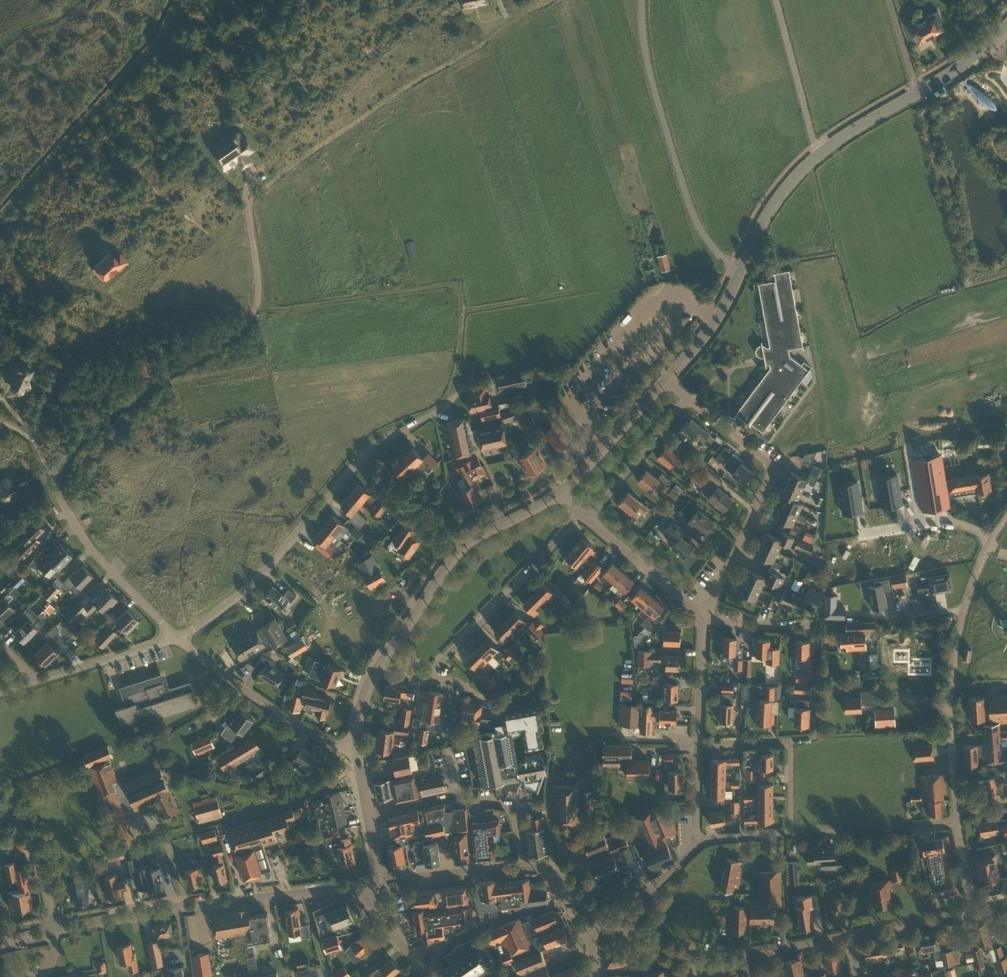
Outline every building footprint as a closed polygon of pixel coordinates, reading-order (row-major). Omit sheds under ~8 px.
[(922,22),(931,37),(935,35),(935,34),(942,30),(939,24),(944,21),(938,11),(927,17),(928,19),(922,22)] [(931,37),(922,22),(916,26),(917,28),(912,31),(918,43),(926,39),(926,40),(931,37)] [(968,82),(966,83),(971,90),(974,95),(978,98),(983,103),(987,105),(989,106),(992,107),(994,107),(995,107),(996,106),(995,104),(995,103),(994,101),(992,99),(991,97),(987,94),(983,91),(980,88),(976,86),(971,83),(968,82)] [(230,138),(232,141),(215,153),(225,168),(238,158),(243,165),(251,159),(247,153),(253,148),(246,139),(243,141),(238,133),(230,138)] [(112,275),(117,271),(116,269),(126,260),(120,254),(115,258),(110,253),(92,269),(102,281),(111,274),(112,275)] [(666,254),(659,256),(663,270),(669,269),(666,254)] [(804,361),(802,364),(790,355),(789,349),(803,346),(789,270),(774,273),(776,280),(759,283),(758,281),(758,283),(757,283),(757,284),(758,284),(769,348),(768,349),(767,348),(767,347),(766,346),(765,346),(764,345),(763,345),(762,344),(761,345),(760,345),(759,345),(758,346),(757,347),(756,348),(756,349),(756,351),(756,352),(756,353),(757,354),(758,355),(759,356),(760,356),(761,357),(762,357),(763,357),(764,356),(765,360),(770,359),(771,363),(769,363),(770,367),(736,413),(735,413),(735,414),(734,416),(736,414),(747,423),(749,421),(763,432),(809,370),(810,371),(810,370),(809,370),(811,368),(810,367),(811,366),(804,361)] [(31,370),(22,365),(15,361),(10,371),(16,375),(11,384),(13,389),(17,391),(21,390),(31,370)] [(144,377),(151,373),(146,363),(139,367),(144,377)] [(526,374),(527,380),(543,377),(542,371),(526,374)] [(522,372),(496,378),(499,390),(525,384),(522,372)] [(472,396),(467,397),(470,412),(480,410),(482,420),(500,415),(498,405),(491,406),(488,392),(487,392),(485,384),(471,388),(472,396)] [(533,393),(520,396),(522,402),(535,399),(533,393)] [(545,408),(540,400),(526,408),(530,416),(545,408)] [(505,422),(524,416),(521,405),(502,412),(505,422)] [(455,457),(474,453),(466,419),(447,423),(455,457)] [(690,441),(692,438),(695,435),(704,442),(710,434),(691,419),(689,422),(687,420),(678,431),(690,441)] [(565,433),(554,422),(544,433),(560,449),(569,440),(564,435),(565,433)] [(482,451),(508,445),(503,426),(473,433),(477,448),(482,447),(482,451)] [(675,453),(666,445),(658,456),(670,466),(674,461),(680,466),(689,454),(680,447),(675,453)] [(527,473),(546,462),(536,446),(530,449),(526,452),(518,457),(527,473)] [(729,450),(725,446),(714,459),(719,463),(729,450)] [(413,447),(403,457),(413,467),(418,462),(424,469),(429,465),(432,468),(438,462),(429,452),(423,458),(413,447)] [(804,457),(812,461),(817,452),(805,454),(804,457)] [(743,461),(733,453),(722,465),(745,484),(754,473),(742,463),(743,461)] [(941,455),(915,459),(917,470),(918,478),(923,510),(949,506),(947,496),(945,480),(941,455)] [(403,457),(393,467),(402,477),(403,477),(407,481),(411,477),(407,473),(413,467),(403,457)] [(473,458),(464,462),(464,463),(471,475),(473,479),(476,478),(486,473),(479,458),(474,460),(473,458)] [(463,460),(448,468),(456,484),(461,481),(465,489),(461,491),(469,507),(482,500),(478,491),(479,491),(476,484),(478,483),(476,478),(473,479),(471,475),(470,475),(464,463),(464,462),(463,460)] [(790,471),(785,482),(803,491),(802,493),(809,496),(811,491),(804,488),(807,482),(814,485),(816,481),(822,468),(814,464),(808,477),(807,479),(790,471)] [(723,509),(732,498),(718,486),(723,481),(707,468),(696,481),(704,487),(701,490),(723,509)] [(647,469),(638,480),(651,490),(656,484),(662,489),(670,479),(661,472),(657,477),(647,469)] [(975,475),(948,479),(950,491),(962,489),(963,494),(991,489),(989,473),(975,475)] [(16,494),(15,488),(13,484),(10,480),(7,482),(4,476),(0,478),(0,495),(4,503),(11,500),(14,496),(16,494)] [(889,483),(879,484),(882,507),(902,503),(897,476),(888,477),(889,483)] [(430,486),(421,478),(414,486),(423,494),(430,486)] [(785,482),(780,493),(785,496),(798,502),(802,493),(803,491),(785,482)] [(849,489),(839,491),(843,513),(862,510),(858,482),(848,484),(849,489)] [(675,499),(683,489),(676,483),(668,493),(675,499)] [(386,507),(369,493),(370,493),(359,484),(350,494),(361,503),(366,498),(375,506),(370,511),(378,517),(386,507)] [(433,486),(427,494),(432,498),(439,491),(433,486)] [(641,501),(629,491),(620,503),(632,513),(636,508),(643,513),(647,508),(640,502),(641,501)] [(361,503),(350,494),(341,505),(352,514),(349,518),(360,528),(367,519),(356,509),(361,503)] [(785,496),(780,507),(798,515),(797,518),(804,521),(806,516),(799,513),(803,504),(798,502),(785,496)] [(818,496),(815,502),(819,505),(823,498),(818,496)] [(704,532),(714,521),(701,510),(704,506),(698,501),(696,504),(689,499),(681,508),(687,513),(687,514),(691,518),(689,520),(690,520),(687,523),(701,534),(703,532),(704,532)] [(664,513),(654,505),(652,508),(661,516),(664,513)] [(780,507),(775,518),(792,526),(791,528),(798,532),(801,527),(794,524),(797,518),(798,515),(780,507)] [(333,514),(324,526),(335,535),(340,539),(345,533),(345,532),(347,534),(355,524),(342,513),(338,518),(333,514)] [(396,515),(389,524),(394,529),(402,520),(396,515)] [(814,519),(807,515),(805,521),(812,524),(814,519)] [(35,537),(44,528),(34,518),(24,528),(21,525),(14,531),(24,541),(18,548),(17,547),(12,551),(21,560),(40,541),(35,537)] [(940,519),(927,522),(930,533),(943,530),(940,519)] [(684,556),(693,545),(689,542),(694,536),(686,530),(685,531),(672,521),(664,530),(676,540),(672,546),(684,556)] [(404,523),(393,539),(401,545),(398,549),(410,557),(420,541),(412,536),(416,531),(412,529),(404,523)] [(319,540),(315,545),(328,556),(335,548),(333,547),(335,544),(331,540),(335,535),(324,526),(315,536),(319,540)] [(355,526),(350,532),(359,539),(359,538),(362,536),(364,533),(355,526)] [(805,531),(803,538),(810,541),(813,535),(805,531)] [(766,532),(761,543),(779,551),(783,543),(790,546),(794,537),(782,532),(779,538),(766,532)] [(581,573),(591,581),(602,568),(593,560),(598,554),(592,548),(593,546),(583,538),(566,558),(576,566),(577,565),(583,571),(581,573)] [(810,554),(814,546),(799,539),(795,546),(810,554)] [(779,551),(761,543),(756,554),(773,562),(772,564),(779,568),(782,563),(775,560),(779,551)] [(58,568),(64,561),(66,562),(71,557),(69,556),(71,554),(60,544),(52,552),(46,546),(31,561),(37,568),(39,566),(49,576),(51,573),(57,576),(61,571),(58,568)] [(623,571),(612,562),(603,573),(604,574),(600,578),(604,582),(608,577),(614,582),(623,571)] [(80,587),(92,575),(82,566),(76,572),(74,571),(62,584),(67,589),(69,587),(76,594),(81,589),(80,587)] [(814,580),(819,570),(810,566),(806,576),(814,580)] [(371,587),(386,580),(379,567),(364,575),(371,587)] [(765,577),(749,570),(744,581),(761,589),(765,581),(780,588),(785,578),(782,576),(777,574),(769,570),(765,577)] [(634,580),(623,571),(614,582),(620,587),(616,591),(620,595),(624,591),(634,580)] [(18,573),(9,582),(11,584),(12,583),(16,588),(25,579),(18,573)] [(931,586),(917,589),(920,604),(937,601),(935,592),(952,589),(950,574),(929,577),(931,586)] [(790,608),(799,591),(790,587),(793,580),(788,577),(785,585),(787,586),(779,603),(790,608)] [(875,584),(868,586),(872,608),(887,605),(884,591),(890,590),(888,578),(874,581),(875,584)] [(761,589),(744,581),(738,592),(755,600),(754,602),(762,606),(764,601),(757,598),(761,589)] [(60,589),(53,582),(42,593),(52,602),(57,596),(55,594),(60,589)] [(596,582),(593,586),(599,591),(602,587),(596,582)] [(0,599),(0,618),(1,619),(12,607),(7,602),(14,596),(19,591),(16,588),(12,583),(11,584),(6,589),(8,591),(0,599)] [(544,583),(534,593),(541,601),(547,595),(550,599),(555,594),(544,583)] [(95,594),(84,605),(80,601),(65,616),(71,622),(82,609),(88,614),(97,605),(103,611),(110,603),(112,605),(117,600),(105,588),(104,588),(103,586),(95,594)] [(284,595),(273,586),(264,597),(279,610),(288,600),(290,602),(296,595),(289,589),(284,595)] [(641,587),(631,599),(642,608),(646,604),(653,596),(641,587)] [(822,593),(810,587),(807,595),(799,591),(790,608),(801,613),(805,605),(814,609),(822,593)] [(541,601),(534,593),(523,604),(534,615),(539,610),(535,606),(541,601)] [(770,593),(765,604),(771,606),(776,595),(770,593)] [(826,595),(825,617),(845,618),(845,607),(836,607),(836,595),(826,595)] [(567,601),(562,596),(559,599),(564,604),(567,601)] [(649,614),(641,623),(649,630),(661,616),(658,613),(664,606),(653,596),(646,604),(642,608),(649,614)] [(618,607),(623,601),(620,598),(614,604),(618,607)] [(623,601),(618,607),(622,610),(627,604),(623,601)] [(47,606),(44,609),(48,613),(54,608),(50,604),(47,606)] [(857,616),(872,616),(871,604),(857,605),(857,616)] [(70,611),(64,605),(59,610),(65,616),(70,611)] [(26,620),(14,632),(23,641),(26,638),(32,644),(42,634),(36,628),(43,621),(40,618),(39,617),(37,615),(28,606),(22,611),(20,613),(23,616),(23,617),(26,620)] [(136,619),(126,608),(113,621),(115,623),(110,628),(108,626),(103,631),(100,628),(88,640),(93,644),(95,642),(102,648),(116,634),(115,632),(120,627),(124,631),(126,633),(138,621),(136,619)] [(256,613),(261,620),(267,616),(262,609),(256,613)] [(516,611),(506,621),(513,628),(517,632),(523,626),(525,629),(527,627),(538,638),(544,633),(544,632),(540,628),(544,625),(539,619),(535,623),(533,621),(529,624),(516,611)] [(71,624),(65,618),(60,623),(66,629),(71,624)] [(232,644),(242,659),(265,645),(263,643),(268,640),(272,646),(285,638),(274,619),(260,627),(261,628),(256,631),(255,630),(232,644)] [(293,619),(285,625),(289,632),(298,626),(293,619)] [(506,621),(495,632),(506,643),(503,646),(507,650),(503,654),(503,655),(504,655),(513,663),(516,660),(523,653),(510,639),(517,632),(513,628),(506,621)] [(857,622),(846,623),(846,632),(877,630),(876,621),(857,622)] [(680,644),(680,631),(665,630),(666,625),(656,625),(656,637),(664,638),(663,643),(680,644)] [(43,637),(47,642),(35,653),(44,664),(56,652),(53,648),(62,640),(56,633),(59,630),(55,626),(43,637)] [(880,637),(893,636),(892,627),(879,628),(880,637)] [(296,629),(291,633),(296,640),(301,637),(296,629)] [(638,636),(634,636),(635,646),(637,646),(647,634),(642,630),(638,636)] [(543,633),(536,640),(543,647),(545,634),(544,633),(543,633)] [(865,633),(841,634),(841,646),(846,645),(846,650),(866,648),(865,633)] [(736,637),(724,637),(723,653),(721,653),(720,662),(734,663),(733,669),(742,669),(743,658),(735,658),(736,637)] [(770,639),(756,638),(755,656),(766,656),(766,663),(779,663),(779,648),(769,647),(770,639)] [(488,639),(477,649),(488,661),(491,663),(495,667),(500,662),(498,660),(504,655),(503,655),(499,650),(488,639)] [(796,640),(795,656),(802,656),(805,656),(805,665),(812,665),(812,650),(809,650),(809,640),(796,640)] [(969,660),(971,649),(964,648),(962,659),(969,660)] [(477,649),(467,660),(481,674),(477,678),(489,689),(496,682),(485,671),(486,670),(485,669),(482,666),(488,661),(477,649)] [(638,649),(637,664),(650,665),(651,660),(653,660),(657,660),(666,660),(666,670),(679,670),(679,656),(658,655),(653,655),(653,656),(651,656),(651,650),(638,649)] [(894,651),(894,663),(909,663),(909,675),(931,675),(931,659),(909,659),(909,651),(894,651)] [(259,674),(276,686),(284,674),(283,673),(272,665),(274,661),(263,654),(255,665),(261,669),(259,674)] [(299,667),(310,671),(314,660),(303,656),(299,667)] [(880,658),(872,658),(873,667),(880,667),(880,658)] [(315,659),(309,675),(317,679),(334,685),(341,669),(323,662),(315,659)] [(744,659),(744,675),(752,675),(752,659),(744,659)] [(796,672),(795,681),(808,681),(808,680),(808,673),(796,672)] [(164,690),(160,675),(124,687),(129,703),(129,704),(114,708),(119,724),(139,718),(141,723),(197,705),(189,682),(164,690)] [(653,675),(653,682),(661,682),(663,682),(663,689),(665,689),(665,698),(678,699),(678,683),(673,682),(673,675),(668,675),(661,675),(653,675)] [(847,687),(862,685),(861,680),(860,675),(846,677),(847,687)] [(743,696),(743,698),(758,698),(757,713),(753,713),(753,721),(757,721),(757,723),(771,723),(774,723),(774,712),(771,712),(772,701),(778,701),(778,686),(744,684),(743,696)] [(811,685),(798,684),(795,684),(794,692),(798,692),(810,693),(811,685)] [(397,687),(386,685),(384,698),(400,701),(401,696),(415,698),(416,688),(397,685),(397,687)] [(326,711),(328,712),(331,699),(315,695),(316,689),(304,686),(302,696),(308,698),(306,706),(309,707),(308,712),(318,714),(317,716),(325,718),(326,711)] [(412,725),(412,726),(419,727),(417,741),(427,743),(429,729),(436,730),(437,729),(447,731),(450,711),(444,710),(444,705),(441,704),(442,692),(429,690),(428,692),(425,691),(423,699),(426,700),(423,718),(414,717),(413,720),(412,725)] [(860,692),(861,698),(844,699),(845,711),(862,710),(861,704),(875,703),(875,691),(860,692)] [(721,703),(720,721),(733,721),(734,703),(735,703),(736,698),(733,698),(733,693),(722,692),(721,703)] [(293,694),(292,695),(285,693),(281,706),(300,711),(303,699),(299,699),(300,695),(293,694)] [(1001,731),(1000,722),(1006,721),(1006,694),(969,697),(970,719),(984,718),(985,732),(1001,731)] [(795,707),(794,724),(809,725),(810,707),(809,707),(809,699),(798,699),(798,707),(795,707)] [(462,711),(461,722),(479,724),(480,713),(481,705),(463,703),(462,711)] [(619,703),(618,725),(640,726),(640,732),(652,733),(652,718),(660,718),(659,722),(660,722),(660,725),(665,725),(665,722),(677,722),(677,710),(673,709),(673,704),(662,703),(662,705),(619,703)] [(490,725),(463,731),(464,735),(472,733),(475,745),(482,785),(504,781),(504,783),(505,784),(514,782),(519,784),(521,780),(522,780),(521,777),(523,777),(524,779),(526,786),(538,790),(537,791),(538,792),(545,772),(546,772),(542,756),(541,756),(540,752),(525,756),(525,760),(517,761),(516,757),(511,732),(523,729),(526,744),(526,745),(542,742),(541,741),(538,726),(541,725),(537,706),(537,705),(502,712),(504,722),(495,723),(496,729),(491,730),(490,725)] [(400,724),(409,725),(410,719),(412,708),(402,707),(400,721),(400,724)] [(894,708),(875,709),(876,724),(895,723),(894,708)] [(248,714),(242,710),(238,715),(232,710),(223,723),(226,726),(223,730),(221,733),(232,741),(240,730),(243,733),(254,718),(253,718),(254,716),(249,713),(248,714)] [(450,731),(452,744),(461,742),(458,730),(456,722),(455,718),(452,718),(451,722),(450,731)] [(385,722),(384,729),(380,729),(378,740),(400,742),(401,739),(395,738),(394,740),(392,739),(393,733),(408,735),(409,725),(400,724),(385,722)] [(1002,731),(1001,732),(1001,731),(985,732),(987,747),(1002,746),(1001,739),(1002,739),(1006,739),(1006,730),(1002,731)] [(196,755),(215,747),(209,734),(190,742),(196,755)] [(226,769),(260,748),(253,738),(219,758),(226,769)] [(399,747),(400,742),(378,740),(377,751),(390,753),(392,745),(394,745),(394,746),(399,747)] [(88,767),(113,756),(108,745),(83,756),(88,767)] [(649,761),(630,761),(630,757),(632,757),(632,745),(602,745),(602,765),(621,765),(627,765),(627,777),(649,777),(649,761)] [(933,745),(913,746),(914,761),(934,759),(933,745)] [(964,746),(965,765),(979,765),(978,751),(982,751),(982,745),(964,746)] [(318,757),(302,746),(291,763),(297,767),(301,760),(311,767),(318,757)] [(987,747),(988,762),(1003,761),(1006,760),(1006,753),(1003,754),(1002,746),(987,747)] [(760,753),(760,766),(754,766),(754,769),(747,769),(747,780),(755,780),(755,775),(757,775),(767,775),(767,769),(773,769),(773,754),(760,753)] [(409,756),(412,770),(418,769),(415,754),(409,756)] [(393,758),(396,774),(412,771),(409,755),(393,758)] [(711,759),(711,772),(725,772),(726,767),(732,767),(732,764),(739,764),(739,758),(725,759),(711,759)] [(109,759),(107,760),(87,769),(92,778),(93,777),(97,787),(101,798),(102,798),(123,848),(137,843),(114,791),(116,791),(113,782),(117,781),(118,780),(109,759)] [(256,760),(247,766),(251,772),(259,766),(256,760)] [(683,788),(683,770),(682,770),(682,762),(676,762),(676,770),(669,770),(669,788),(683,788)] [(249,773),(255,780),(268,770),(262,764),(259,766),(251,772),(249,773)] [(163,816),(179,809),(160,769),(125,784),(136,810),(145,806),(144,801),(154,797),(163,816)] [(711,772),(711,784),(725,785),(725,786),(728,786),(731,786),(731,787),(739,787),(739,785),(739,781),(731,780),(731,781),(725,781),(725,772),(711,772)] [(946,793),(945,773),(921,775),(923,800),(922,800),(923,814),(942,812),(941,799),(944,799),(943,794),(946,793)] [(977,799),(996,796),(994,778),(988,778),(988,774),(983,775),(983,779),(975,780),(977,799)] [(388,787),(391,796),(395,795),(396,802),(419,797),(418,796),(446,791),(443,775),(419,780),(418,775),(414,775),(392,780),(392,779),(391,779),(392,787),(388,787)] [(589,777),(582,777),(582,789),(583,789),(583,791),(582,791),(581,811),(593,811),(593,791),(588,791),(588,789),(589,789),(589,777)] [(758,795),(758,796),(773,796),(773,784),(765,784),(765,777),(759,777),(759,784),(758,784),(758,795)] [(378,799),(391,796),(388,787),(392,787),(391,779),(375,782),(378,799)] [(711,784),(710,797),(718,797),(718,803),(724,803),(724,797),(725,797),(725,786),(725,785),(711,784)] [(581,786),(552,786),(552,823),(581,823),(581,786)] [(325,798),(313,801),(320,830),(336,827),(335,823),(346,821),(339,791),(324,795),(325,798)] [(751,795),(744,795),(744,796),(745,801),(752,800),(758,800),(758,809),(773,809),(773,796),(758,796),(758,795),(751,795)] [(209,798),(194,802),(199,823),(204,821),(222,816),(218,798),(217,796),(209,798)] [(673,803),(667,806),(670,814),(677,811),(673,803)] [(653,807),(631,817),(640,838),(633,843),(645,870),(674,857),(668,844),(673,842),(669,835),(677,831),(673,822),(672,822),(664,805),(654,809),(653,807)] [(299,808),(301,818),(308,816),(305,806),(299,808)] [(409,814),(389,818),(391,828),(392,827),(394,837),(395,837),(402,836),(407,835),(414,833),(412,823),(420,821),(418,808),(409,810),(409,814)] [(750,814),(750,817),(744,817),(745,823),(759,822),(759,821),(772,821),(773,809),(758,809),(758,814),(750,814)] [(279,814),(280,816),(270,818),(275,833),(281,831),(282,834),(289,832),(288,829),(290,828),(288,820),(295,818),(292,810),(279,814)] [(724,811),(709,813),(711,825),(726,823),(726,822),(732,821),(731,816),(731,814),(727,815),(727,816),(725,817),(724,811)] [(531,856),(547,853),(544,828),(545,827),(543,815),(530,817),(532,830),(527,831),(531,856)] [(256,821),(229,829),(244,879),(262,874),(261,872),(271,869),(264,845),(277,841),(275,833),(270,818),(257,822),(256,821)] [(1006,835),(1006,824),(1005,819),(979,822),(981,835),(999,833),(1003,832),(1003,836),(1006,835)] [(493,845),(491,845),(490,835),(501,833),(499,820),(471,823),(475,861),(495,858),(493,845)] [(203,842),(218,838),(216,828),(201,832),(203,842)] [(326,832),(320,834),(329,849),(331,849),(333,857),(339,855),(341,864),(354,861),(352,853),(353,853),(352,844),(350,844),(349,838),(342,839),(339,829),(326,832)] [(455,862),(469,861),(467,832),(453,834),(455,862)] [(583,841),(589,855),(609,847),(611,852),(628,845),(624,833),(611,839),(610,836),(605,838),(603,833),(583,841)] [(389,847),(388,847),(392,864),(405,861),(402,847),(406,846),(405,844),(409,843),(407,835),(402,836),(395,837),(395,840),(388,842),(389,847)] [(944,851),(944,849),(944,848),(942,836),(921,841),(923,853),(924,853),(930,880),(929,880),(932,894),(955,890),(952,876),(949,876),(946,858),(948,858),(946,851),(944,851)] [(416,865),(440,862),(438,842),(424,843),(424,840),(414,842),(416,865)] [(221,881),(222,880),(228,879),(221,852),(224,851),(222,844),(212,847),(214,854),(215,853),(217,864),(211,866),(215,882),(217,881),(218,882),(221,881)] [(814,847),(814,851),(807,852),(807,864),(816,863),(815,862),(823,862),(824,868),(842,867),(841,854),(834,855),(834,846),(814,847)] [(593,865),(598,878),(619,869),(618,865),(624,862),(624,863),(634,859),(628,847),(619,851),(621,857),(615,859),(614,857),(593,865)] [(10,855),(9,849),(0,851),(0,877),(1,880),(14,877),(15,884),(18,884),(19,889),(18,889),(16,891),(7,892),(11,910),(13,910),(13,911),(22,910),(22,908),(32,906),(31,899),(32,899),(28,881),(27,881),(24,865),(26,864),(24,858),(21,858),(21,857),(21,856),(20,856),(20,855),(19,854),(17,854),(16,854),(10,855)] [(125,857),(123,849),(108,852),(109,860),(125,857)] [(984,852),(975,854),(982,887),(983,887),(985,899),(1005,895),(1003,882),(1001,882),(1000,877),(995,854),(985,857),(984,852)] [(137,863),(136,857),(126,859),(130,877),(136,875),(139,889),(150,886),(148,877),(150,877),(148,870),(149,870),(148,866),(139,868),(137,863)] [(722,877),(720,889),(737,892),(739,881),(744,858),(738,857),(737,860),(726,858),(722,877)] [(189,886),(202,883),(200,873),(202,873),(201,866),(199,867),(197,859),(190,861),(192,868),(185,870),(189,886)] [(156,868),(149,870),(148,870),(150,877),(148,877),(150,886),(151,890),(164,886),(161,874),(167,873),(165,862),(155,864),(156,868)] [(797,862),(789,862),(790,883),(798,883),(797,862)] [(893,882),(902,880),(900,866),(891,868),(893,882)] [(615,877),(598,886),(605,899),(625,888),(627,887),(623,880),(632,876),(630,870),(620,874),(615,877)] [(760,906),(774,906),(781,906),(780,870),(759,871),(760,905),(760,906)] [(91,882),(89,871),(67,876),(69,883),(70,890),(72,890),(76,904),(90,901),(86,884),(91,882)] [(109,899),(122,896),(121,890),(127,888),(125,878),(124,879),(122,872),(117,874),(117,873),(104,876),(109,899)] [(529,878),(517,880),(521,906),(548,902),(547,890),(540,891),(539,884),(537,882),(529,883),(529,879),(529,878)] [(875,910),(892,907),(889,888),(892,887),(890,878),(868,882),(870,897),(873,896),(875,910)] [(479,886),(472,887),(473,888),(475,899),(479,911),(479,912),(480,917),(483,916),(483,911),(489,910),(490,917),(495,916),(501,915),(500,909),(498,898),(499,898),(497,883),(497,880),(479,882),(479,886)] [(517,880),(507,882),(511,907),(521,906),(517,880)] [(507,882),(497,883),(499,898),(498,898),(500,909),(501,915),(511,912),(511,907),(507,882)] [(468,904),(466,886),(411,893),(413,907),(430,905),(430,908),(468,904)] [(746,918),(747,893),(740,893),(740,903),(742,903),(742,905),(733,905),(733,917),(729,917),(729,923),(732,923),(732,930),(746,931),(746,918)] [(799,906),(795,907),(799,929),(814,926),(811,907),(817,906),(815,894),(798,897),(799,906)] [(836,908),(831,910),(835,929),(846,926),(844,916),(848,915),(844,898),(834,900),(836,908)] [(359,928),(352,910),(350,911),(347,905),(342,903),(334,906),(333,904),(328,906),(328,905),(314,911),(323,939),(327,953),(342,949),(339,936),(359,928)] [(760,906),(760,905),(750,906),(750,923),(758,922),(774,922),(774,906),(760,906)] [(415,930),(421,929),(423,942),(434,940),(434,939),(444,938),(443,926),(460,924),(473,922),(471,906),(434,911),(427,912),(426,909),(412,911),(415,930)] [(298,908),(285,910),(288,926),(289,933),(301,932),(301,937),(311,936),(308,924),(301,925),(298,908)] [(249,909),(213,915),(216,937),(243,933),(245,944),(254,943),(272,940),(267,913),(250,916),(249,909)] [(536,934),(564,924),(558,910),(554,912),(554,910),(531,919),(536,934)] [(536,934),(531,919),(522,923),(520,918),(496,927),(486,932),(485,931),(490,945),(494,943),(498,953),(503,966),(504,966),(504,965),(514,961),(519,973),(546,963),(541,950),(535,934),(536,934)] [(173,934),(171,922),(155,925),(155,928),(152,928),(153,936),(157,935),(157,937),(160,936),(161,942),(166,941),(165,936),(173,934)] [(973,926),(976,936),(972,937),(976,949),(972,950),(978,969),(985,967),(979,946),(991,942),(985,922),(973,926)] [(564,924),(536,934),(535,934),(541,950),(569,939),(564,926),(565,926),(564,924)] [(377,943),(366,930),(350,944),(351,945),(345,950),(355,961),(361,956),(361,957),(377,943)] [(917,935),(915,935),(918,950),(927,949),(927,952),(934,951),(935,959),(937,967),(955,963),(959,962),(957,948),(953,949),(943,951),(942,946),(940,946),(937,932),(925,934),(924,931),(916,933),(917,935)] [(442,970),(447,976),(471,976),(476,974),(490,965),(491,964),(490,963),(495,960),(484,943),(479,946),(476,948),(475,946),(470,937),(446,953),(452,961),(453,961),(454,962),(442,970)] [(905,947),(903,938),(864,946),(866,959),(891,955),(890,950),(905,947)] [(158,940),(148,943),(153,966),(163,963),(158,940)] [(138,968),(135,952),(133,952),(131,943),(118,945),(121,962),(128,961),(130,970),(138,968)] [(1001,946),(993,948),(997,959),(1004,957),(1001,946)] [(254,948),(246,950),(249,969),(257,968),(254,948)] [(628,965),(625,949),(606,952),(608,968),(628,965)] [(838,951),(824,954),(828,970),(835,969),(836,976),(843,975),(838,951)] [(208,953),(193,956),(197,976),(213,976),(208,953)] [(801,953),(797,954),(798,959),(785,961),(786,967),(783,968),(784,975),(788,975),(803,972),(800,958),(802,958),(801,953)] [(1006,956),(1004,957),(997,959),(996,960),(1000,971),(1002,976),(1006,976),(1006,960),(1006,956)] [(309,958),(297,961),(298,968),(311,965),(309,958)] [(391,959),(374,974),(372,971),(366,976),(391,976),(400,969),(391,959)] [(702,966),(704,976),(743,976),(740,960),(702,966)] [(107,972),(105,962),(97,963),(99,973),(107,972)] [(928,970),(926,964),(919,966),(921,972),(928,970)] [(169,967),(170,976),(184,976),(182,965),(169,967)] [(333,973),(336,976),(346,976),(350,974),(344,965),(333,973)] [(496,973),(495,973),(490,965),(476,974),(478,976),(500,976),(496,973)] [(537,975),(537,976),(579,976),(578,975),(574,966),(549,976),(547,971),(537,975)] [(777,968),(759,972),(760,976),(779,976),(777,968)] [(914,975),(913,968),(885,973),(886,976),(907,976),(914,975)]
